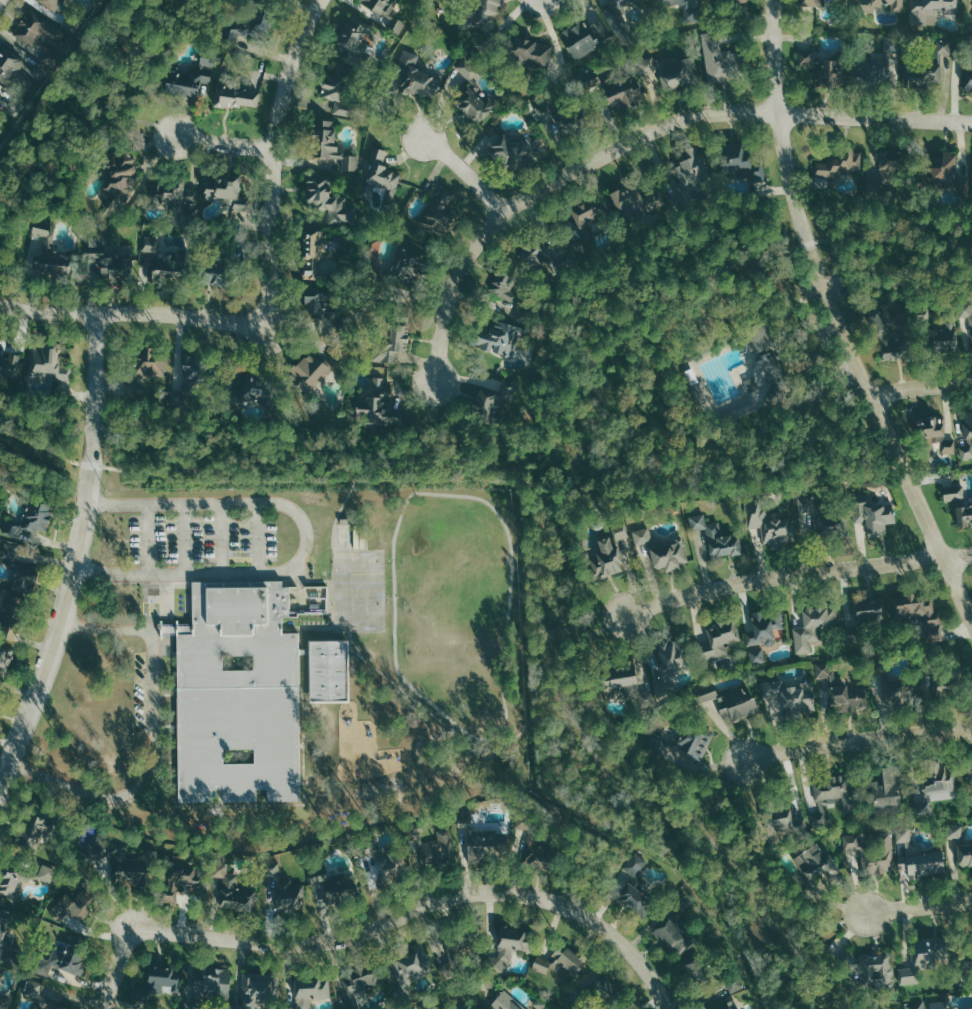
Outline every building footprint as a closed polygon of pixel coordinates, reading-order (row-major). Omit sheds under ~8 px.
[(58,11),(63,0),(38,0),(37,1),(58,11)] [(406,23),(390,14),(397,1),(396,0),(360,0),(356,6),(402,31),(406,23)] [(469,32),(505,4),(502,0),(480,0),(458,18),(469,32)] [(675,4),(683,3),(686,23),(699,21),(696,0),(688,1),(687,0),(674,0),(675,4)] [(858,11),(875,12),(875,4),(889,5),(889,11),(902,11),(903,0),(858,0),(858,11)] [(937,11),(958,10),(957,0),(913,0),(913,23),(937,22),(937,11)] [(31,7),(13,34),(33,47),(38,39),(54,50),(67,32),(31,7)] [(257,25),(268,30),(275,15),(264,10),(257,25)] [(370,24),(353,13),(335,41),(349,51),(344,58),(359,67),(372,47),(360,39),(370,24)] [(582,21),(560,32),(575,62),(614,43),(602,19),(586,27),(582,21)] [(227,44),(244,49),(250,32),(232,27),(227,44)] [(720,31),(702,33),(710,83),(735,78),(730,46),(722,47),(720,31)] [(553,43),(513,37),(510,59),(520,60),(519,67),(549,71),(553,43)] [(941,84),(941,55),(952,55),(952,38),(936,38),(936,64),(907,64),(907,84),(941,84)] [(26,61),(0,47),(0,48),(0,80),(13,86),(26,61)] [(434,98),(440,79),(424,74),(426,67),(417,64),(420,54),(404,49),(394,83),(404,86),(403,89),(434,98)] [(699,79),(693,56),(677,61),(673,49),(639,58),(644,75),(658,71),(663,89),(699,79)] [(821,58),(821,55),(804,53),(800,77),(842,83),(846,61),(821,58)] [(457,66),(470,81),(480,72),(467,57),(457,66)] [(165,70),(165,94),(212,95),(212,58),(200,58),(200,71),(165,70)] [(637,76),(604,84),(610,110),(644,102),(637,76)] [(333,114),(347,116),(351,80),(323,77),(321,97),(335,99),(333,114)] [(453,99),(476,125),(499,104),(475,78),(453,99)] [(218,104),(257,108),(259,90),(246,88),(247,84),(220,82),(218,104)] [(311,156),(342,158),(342,171),(358,172),(359,154),(339,153),(340,143),(334,142),(335,120),(313,119),(311,156)] [(534,168),(535,139),(496,137),(495,167),(534,168)] [(690,158),(675,165),(686,188),(713,175),(698,144),(686,149),(690,158)] [(722,144),(722,176),(749,175),(749,184),(766,184),(766,165),(749,165),(749,144),(722,144)] [(815,176),(842,177),(842,170),(862,171),(862,152),(853,151),(853,146),(839,146),(838,161),(816,160),(815,176)] [(402,172),(383,167),(388,150),(376,147),(368,181),(391,187),(387,201),(395,203),(402,172)] [(880,178),(897,177),(896,149),(879,150),(880,178)] [(930,153),(931,179),(958,179),(957,152),(930,153)] [(133,154),(113,154),(114,164),(107,164),(108,194),(134,193),(133,154)] [(840,186),(840,178),(816,177),(816,186),(840,186)] [(204,179),(204,198),(225,198),(225,209),(240,209),(240,178),(204,179)] [(330,197),(331,178),(307,178),(307,206),(329,207),(329,222),(356,223),(356,197),(330,197)] [(612,196),(624,219),(651,205),(648,200),(649,199),(639,181),(612,196)] [(200,205),(199,187),(185,188),(185,182),(156,183),(157,207),(200,205)] [(440,236),(456,216),(446,208),(457,195),(445,186),(419,219),(440,236)] [(576,222),(567,226),(569,232),(602,220),(594,198),(570,207),(576,222)] [(32,234),(50,237),(52,222),(34,220),(32,234)] [(304,278),(336,277),(335,260),(324,260),(324,231),(303,232),(304,278)] [(132,257),(105,257),(105,239),(90,239),(89,279),(132,279),(132,257)] [(67,274),(68,252),(43,252),(43,255),(32,255),(31,273),(67,274)] [(392,272),(398,275),(394,283),(407,289),(420,263),(402,253),(392,272)] [(216,272),(216,263),(201,263),(201,284),(221,284),(221,272),(216,272)] [(151,278),(176,280),(177,270),(152,268),(151,278)] [(492,297),(518,299),(520,274),(494,271),(492,297)] [(328,298),(303,293),(300,310),(325,315),(328,298)] [(958,303),(959,318),(971,317),(971,324),(971,302),(958,303)] [(889,362),(908,353),(886,306),(867,315),(889,362)] [(522,327),(495,321),(492,334),(479,331),(475,347),(516,357),(522,327)] [(774,347),(765,321),(747,328),(756,353),(774,347)] [(956,350),(957,322),(946,322),(946,326),(929,326),(929,349),(956,350)] [(389,350),(388,363),(400,364),(401,351),(408,352),(409,325),(390,324),(389,335),(383,334),(382,350),(389,350)] [(31,347),(32,391),(53,391),(53,382),(73,382),(72,366),(59,366),(59,347),(31,347)] [(754,356),(757,363),(761,361),(770,382),(762,403),(776,409),(786,384),(781,374),(783,373),(774,354),(771,355),(769,349),(754,356)] [(332,369),(312,350),(287,377),(307,396),(332,369)] [(167,354),(136,353),(135,375),(167,376),(167,354)] [(14,383),(15,370),(20,370),(21,354),(9,354),(9,357),(0,357),(0,383),(14,383)] [(265,378),(244,378),(243,400),(265,400),(265,378)] [(366,387),(366,402),(354,402),(354,418),(366,417),(366,425),(402,423),(402,406),(393,406),(392,386),(366,387)] [(495,424),(500,392),(478,388),(473,420),(495,424)] [(971,458),(971,412),(961,416),(970,443),(959,447),(963,460),(971,458)] [(945,441),(944,417),(920,419),(922,456),(934,455),(933,441),(945,441)] [(956,453),(956,441),(944,440),(943,453),(956,453)] [(968,526),(968,525),(971,524),(971,501),(967,501),(965,484),(943,486),(944,502),(954,501),(957,527),(968,526)] [(800,497),(801,523),(815,523),(815,531),(835,529),(834,515),(823,515),(822,496),(800,497)] [(854,523),(867,523),(867,534),(887,534),(887,523),(893,523),(894,504),(873,504),(873,496),(855,496),(854,523)] [(46,531),(53,505),(29,499),(20,534),(35,538),(37,529),(46,531)] [(763,542),(796,541),(795,518),(769,519),(769,506),(747,507),(748,528),(763,527),(763,542)] [(706,529),(711,558),(741,553),(738,534),(723,537),(720,521),(707,523),(705,513),(690,516),(692,531),(706,529)] [(630,536),(626,522),(613,526),(617,540),(630,536)] [(637,545),(653,540),(649,527),(633,531),(637,545)] [(589,554),(597,579),(624,571),(613,535),(597,540),(601,551),(589,554)] [(690,564),(683,535),(647,544),(654,570),(665,567),(666,570),(690,564)] [(4,562),(16,562),(17,576),(35,575),(34,546),(4,548),(4,562)] [(192,581),(282,580),(282,586),(290,586),(291,616),(281,616),(281,627),(281,632),(299,631),(301,800),(266,801),(266,788),(256,788),(256,800),(223,801),(223,788),(213,788),(213,800),(178,801),(176,631),(193,631),(192,581)] [(0,612),(0,623),(18,624),(21,585),(16,585),(15,590),(6,589),(4,612),(0,612)] [(894,596),(898,623),(922,620),(925,641),(943,639),(940,611),(935,612),(933,598),(920,600),(919,593),(894,596)] [(886,622),(885,601),(854,602),(855,623),(886,622)] [(796,654),(812,653),(811,644),(822,644),(821,629),(839,627),(838,607),(802,610),(804,627),(794,627),(796,654)] [(781,610),(752,615),(754,631),(746,632),(748,647),(776,643),(774,629),(784,628),(781,610)] [(704,651),(706,660),(731,654),(729,643),(740,640),(735,620),(707,627),(711,650),(704,651)] [(13,629),(2,629),(2,640),(14,639),(13,629)] [(674,637),(656,647),(670,674),(688,664),(674,637)] [(348,639),(309,639),(310,700),(348,700),(348,639)] [(0,648),(0,681),(13,655),(0,648)] [(749,650),(752,665),(766,662),(764,648),(749,650)] [(826,678),(831,707),(841,705),(842,712),(856,710),(856,708),(870,706),(866,686),(847,689),(845,677),(834,679),(831,662),(815,664),(817,679),(826,678)] [(603,689),(638,685),(636,663),(601,667),(603,689)] [(815,710),(812,683),(783,686),(783,680),(763,682),(764,696),(781,694),(784,713),(815,710)] [(657,683),(656,694),(668,695),(669,684),(657,683)] [(758,712),(750,683),(716,693),(715,689),(700,693),(705,710),(710,708),(709,703),(712,702),(714,710),(720,708),(724,722),(758,712)] [(680,753),(701,763),(715,734),(689,722),(678,745),(683,747),(680,753)] [(666,752),(666,738),(649,738),(649,753),(666,752)] [(916,816),(932,815),(931,794),(957,793),(956,765),(931,766),(931,775),(914,776),(916,816)] [(882,768),(883,781),(871,781),(874,815),(903,812),(899,767),(882,768)] [(843,798),(844,810),(852,809),(851,777),(814,779),(815,799),(843,798)] [(818,799),(818,807),(837,808),(837,800),(818,799)] [(791,806),(764,813),(772,845),(785,842),(784,834),(796,831),(791,806)] [(39,849),(42,830),(51,832),(53,821),(35,818),(34,823),(25,821),(20,846),(39,849)] [(947,838),(962,839),(963,825),(948,824),(947,838)] [(469,862),(511,854),(506,826),(464,834),(469,862)] [(426,869),(457,865),(452,828),(437,830),(439,840),(422,842),(426,869)] [(943,851),(926,852),(925,843),(912,843),(912,828),(897,829),(899,871),(908,870),(909,877),(945,875),(943,851)] [(892,832),(873,833),(873,846),(862,847),(861,835),(846,836),(847,855),(863,854),(864,873),(894,872),(892,832)] [(114,871),(141,870),(141,859),(140,857),(140,849),(115,850),(107,853),(102,836),(91,839),(81,839),(81,845),(87,864),(89,864),(110,857),(114,871)] [(538,844),(537,839),(527,839),(528,867),(551,866),(550,844),(538,844)] [(793,859),(812,887),(825,878),(828,883),(842,874),(819,842),(793,859)] [(958,867),(971,866),(971,844),(957,845),(958,867)] [(377,859),(383,881),(408,874),(402,852),(377,859)] [(609,894),(646,917),(656,901),(642,892),(648,882),(639,876),(649,860),(635,852),(609,894)] [(280,862),(268,862),(268,911),(304,911),(304,885),(280,885),(280,862)] [(257,887),(240,887),(240,873),(229,873),(229,864),(213,864),(213,879),(220,879),(220,905),(238,905),(238,910),(257,911),(257,887)] [(40,876),(54,879),(56,868),(42,865),(40,876)] [(18,898),(23,877),(2,872),(0,879),(0,894),(18,898)] [(320,907),(351,906),(350,878),(319,879),(320,907)] [(83,917),(82,892),(57,893),(58,918),(83,917)] [(12,907),(0,904),(0,947),(12,949),(15,937),(6,935),(12,907)] [(668,958),(688,951),(677,920),(657,927),(668,958)] [(489,956),(489,972),(504,972),(504,961),(513,961),(513,950),(526,950),(526,930),(500,930),(499,956),(489,956)] [(901,985),(921,984),(920,970),(939,969),(939,961),(948,961),(947,938),(915,939),(916,968),(900,968),(901,985)] [(35,972),(49,976),(52,967),(80,975),(89,943),(78,940),(76,949),(67,946),(65,952),(54,949),(51,960),(39,957),(35,972)] [(434,968),(426,946),(393,958),(401,980),(434,968)] [(558,978),(561,970),(578,977),(584,960),(564,953),(564,954),(554,950),(552,955),(540,950),(533,968),(558,978)] [(896,986),(890,951),(841,959),(844,979),(861,976),(863,991),(896,986)] [(684,961),(686,978),(708,975),(706,959),(684,961)] [(375,964),(344,973),(350,994),(381,985),(375,964)] [(203,981),(195,980),(194,998),(230,999),(231,970),(203,969),(203,981)] [(243,975),(243,1006),(233,1006),(233,1008),(255,1008),(255,1000),(280,1000),(280,976),(243,975)] [(611,977),(596,981),(600,1000),(616,996),(611,977)] [(331,979),(296,980),(297,1008),(312,1008),(312,1000),(331,999),(331,979)] [(40,1000),(44,983),(29,980),(25,996),(40,1000)] [(506,989),(488,1008),(528,1008),(506,989)] [(736,997),(740,1008),(704,1008),(736,997)] [(69,1006),(42,998),(39,1008),(68,1008),(69,1006)] [(538,1000),(534,1005),(538,1008),(548,1008),(538,1000)] [(925,1000),(905,1004),(906,1008),(926,1008),(925,1000)]
